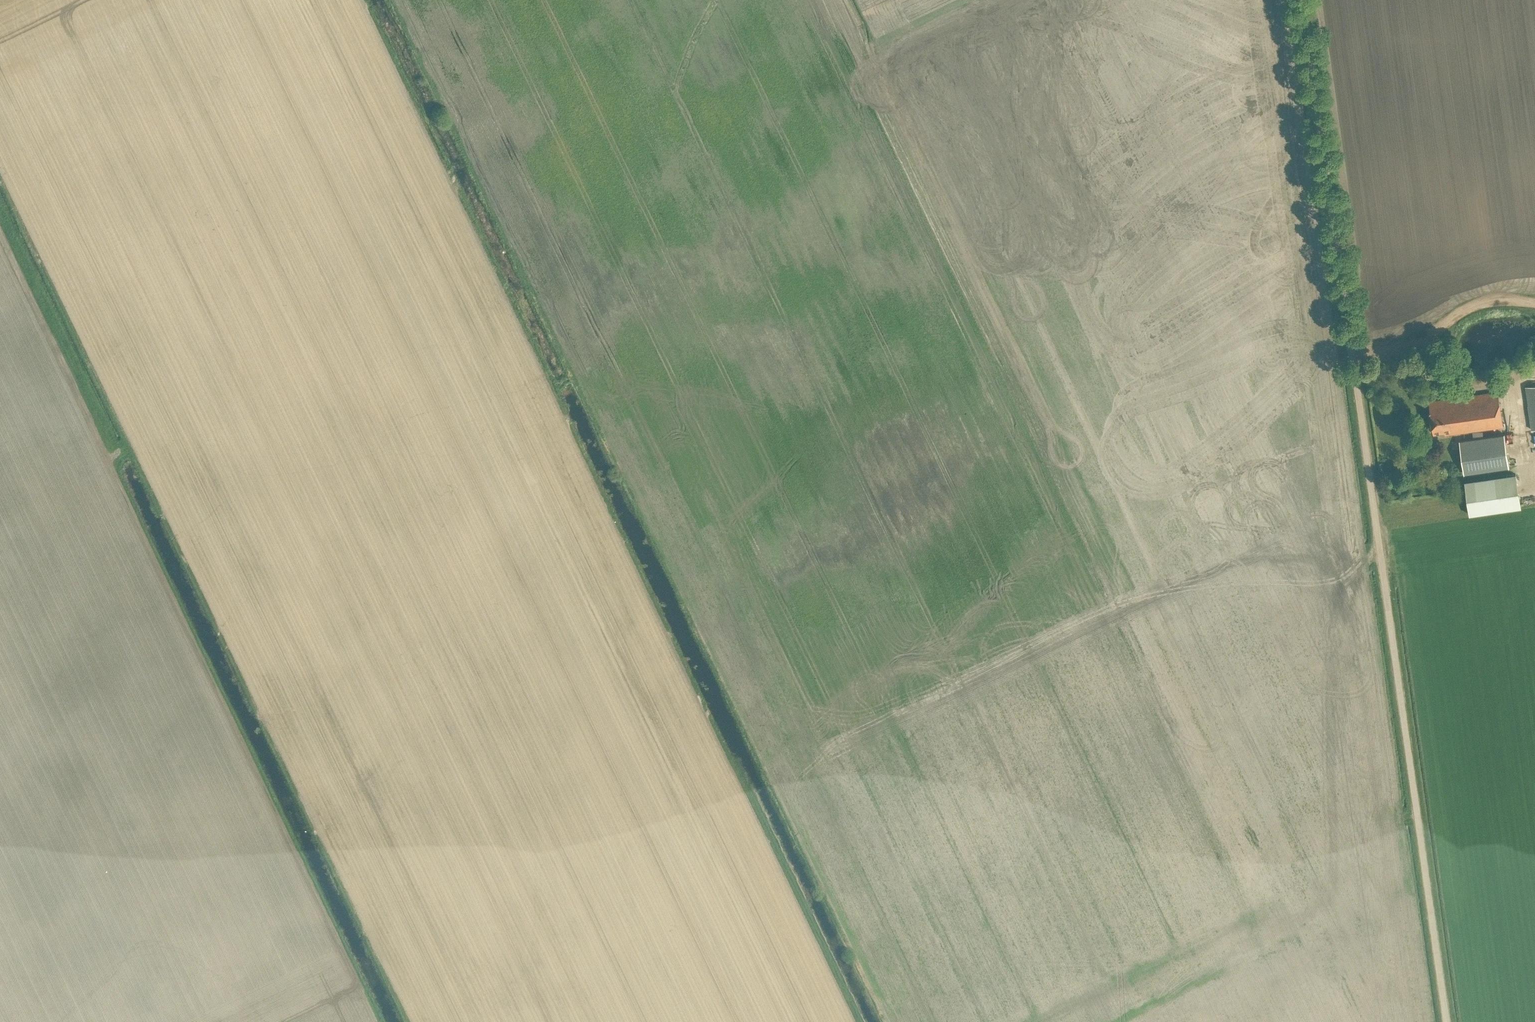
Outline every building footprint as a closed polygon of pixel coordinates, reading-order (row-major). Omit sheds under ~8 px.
[(1533,428),(1534,428),(1534,383),(1527,385),(1533,428)] [(1430,400),(1429,400),(1429,401),(1433,433),(1445,432),(1445,434),(1446,435),(1446,434),(1502,426),(1502,427),(1503,427),(1503,426),(1498,391),(1498,390),(1497,390),(1497,391),(1430,400)] [(1505,433),(1459,440),(1464,473),(1509,467),(1505,433)] [(1516,474),(1465,481),(1470,515),(1521,507),(1516,474)]
